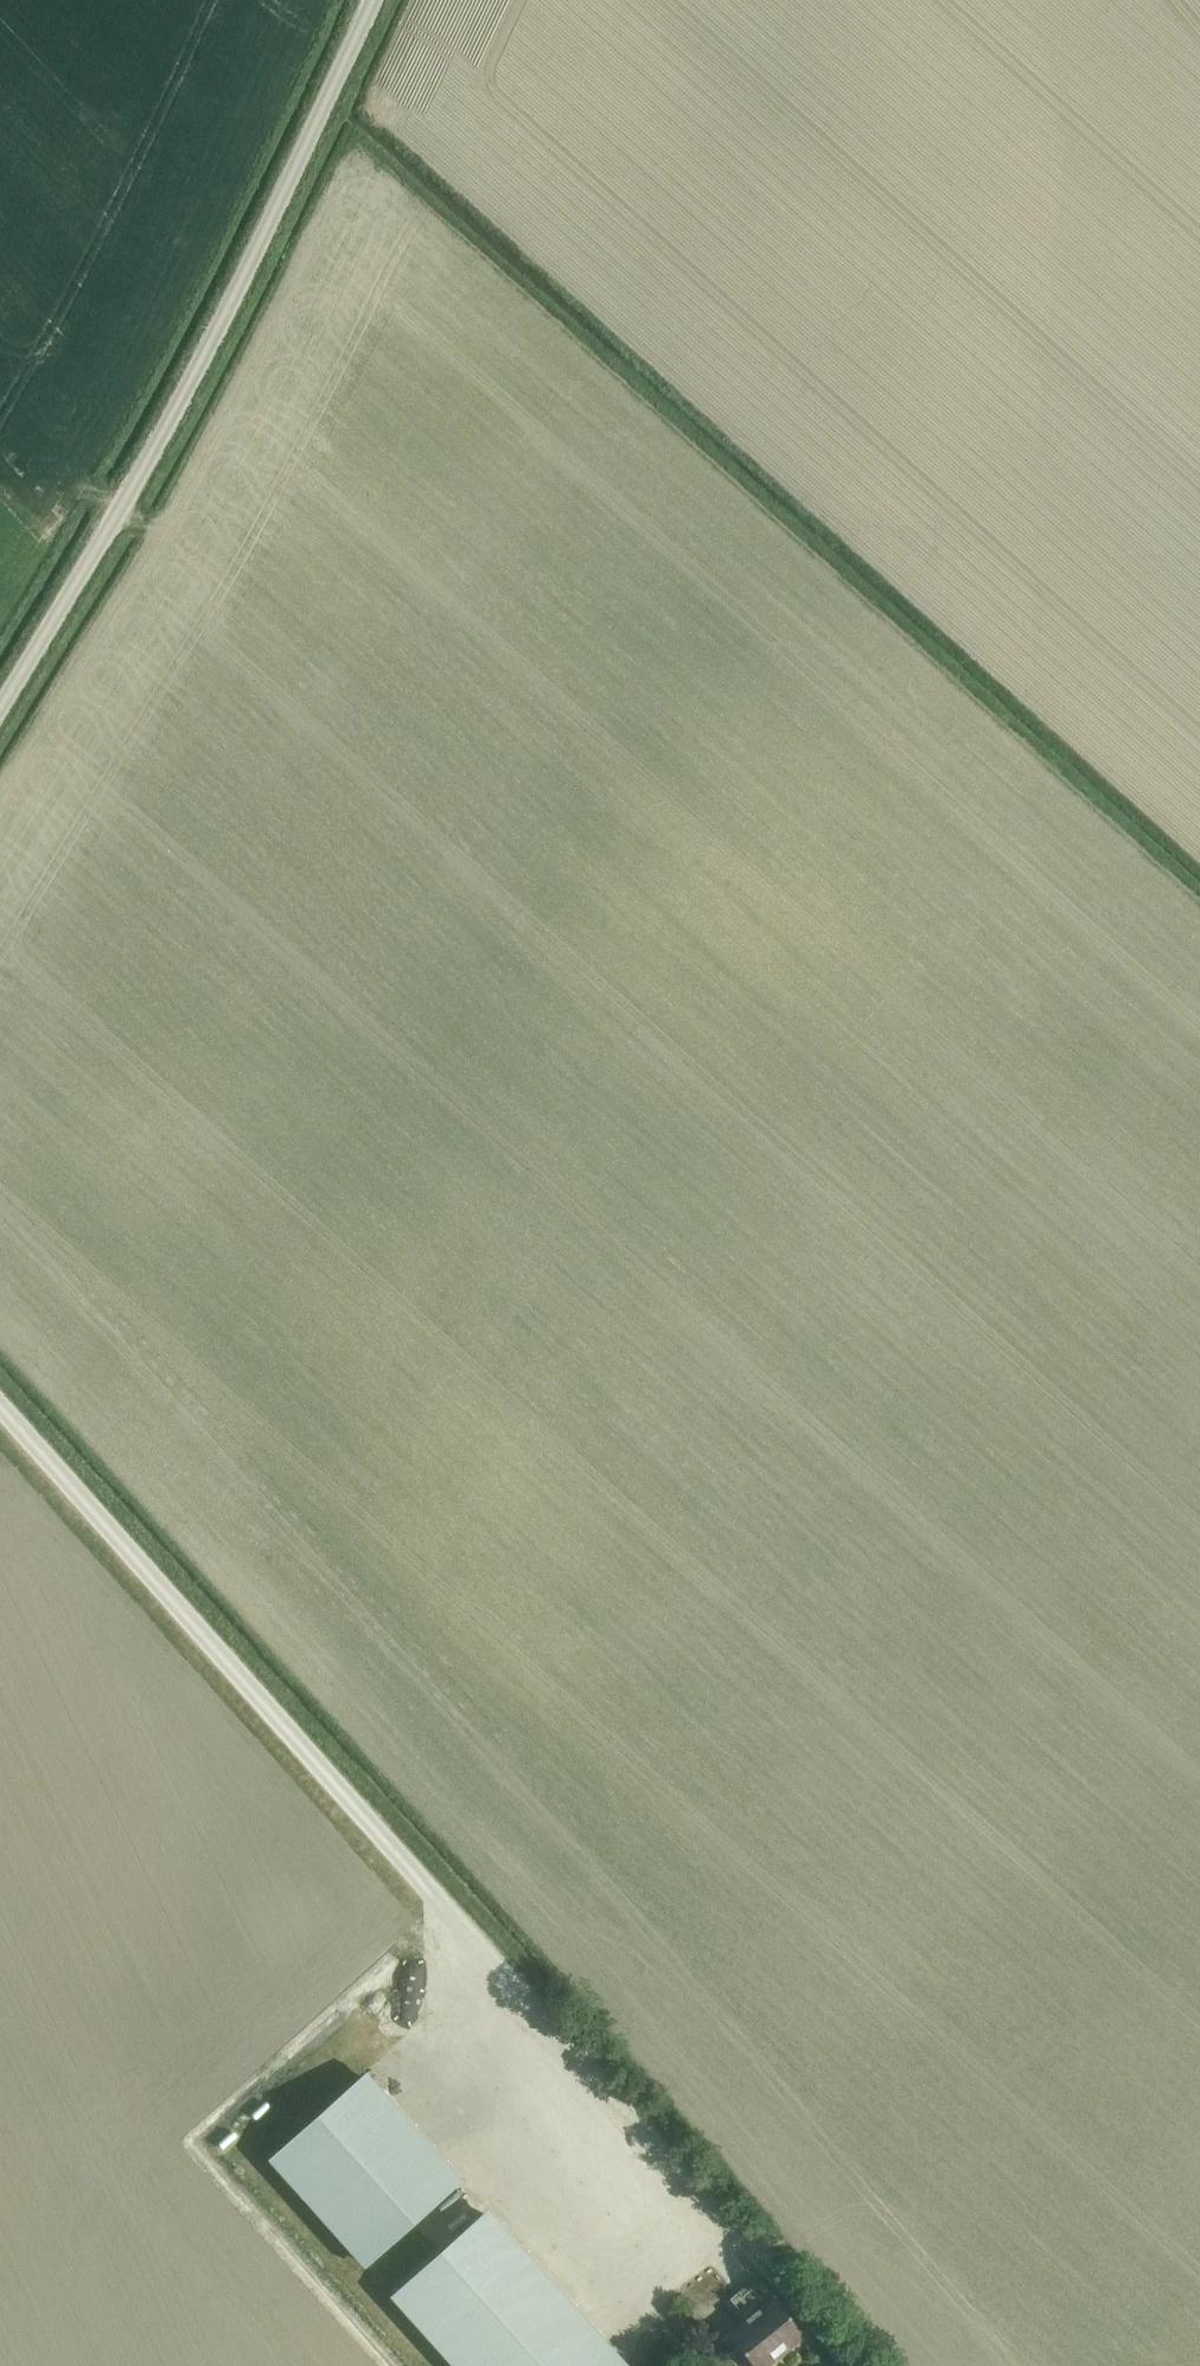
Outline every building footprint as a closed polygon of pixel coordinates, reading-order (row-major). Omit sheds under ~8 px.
[(271,2157),(367,2265),(458,2184),(361,2076),(271,2157)] [(221,2129),(229,2139),(245,2126),(237,2117),(221,2129)] [(483,2213),(393,2293),(457,2365),(620,2365),(483,2213)] [(753,2227),(744,2237),(761,2252),(770,2241),(753,2227)] [(751,2365),(766,2365),(803,2337),(755,2279),(727,2302),(740,2318),(723,2332),(751,2365)]
